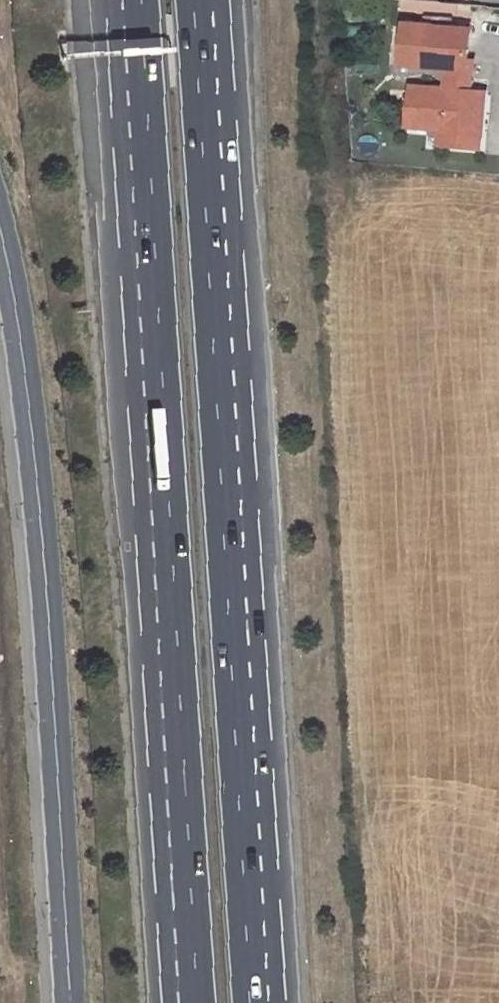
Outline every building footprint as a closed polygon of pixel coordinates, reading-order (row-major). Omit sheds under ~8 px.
[(406,24),(402,64),(446,68),(466,70),(467,60),(471,30),(406,24)] [(446,68),(444,89),(472,91),(475,63),(475,61),(467,60),(466,70),(446,68)] [(413,85),(408,126),(448,129),(456,130),(455,145),(475,147),(476,124),(472,124),(474,111),(484,111),(486,92),(472,91),(444,89),(413,85)] [(474,111),(472,124),(476,124),(475,147),(480,147),(484,111),(474,111)] [(448,129),(447,145),(455,145),(456,130),(448,129)]
